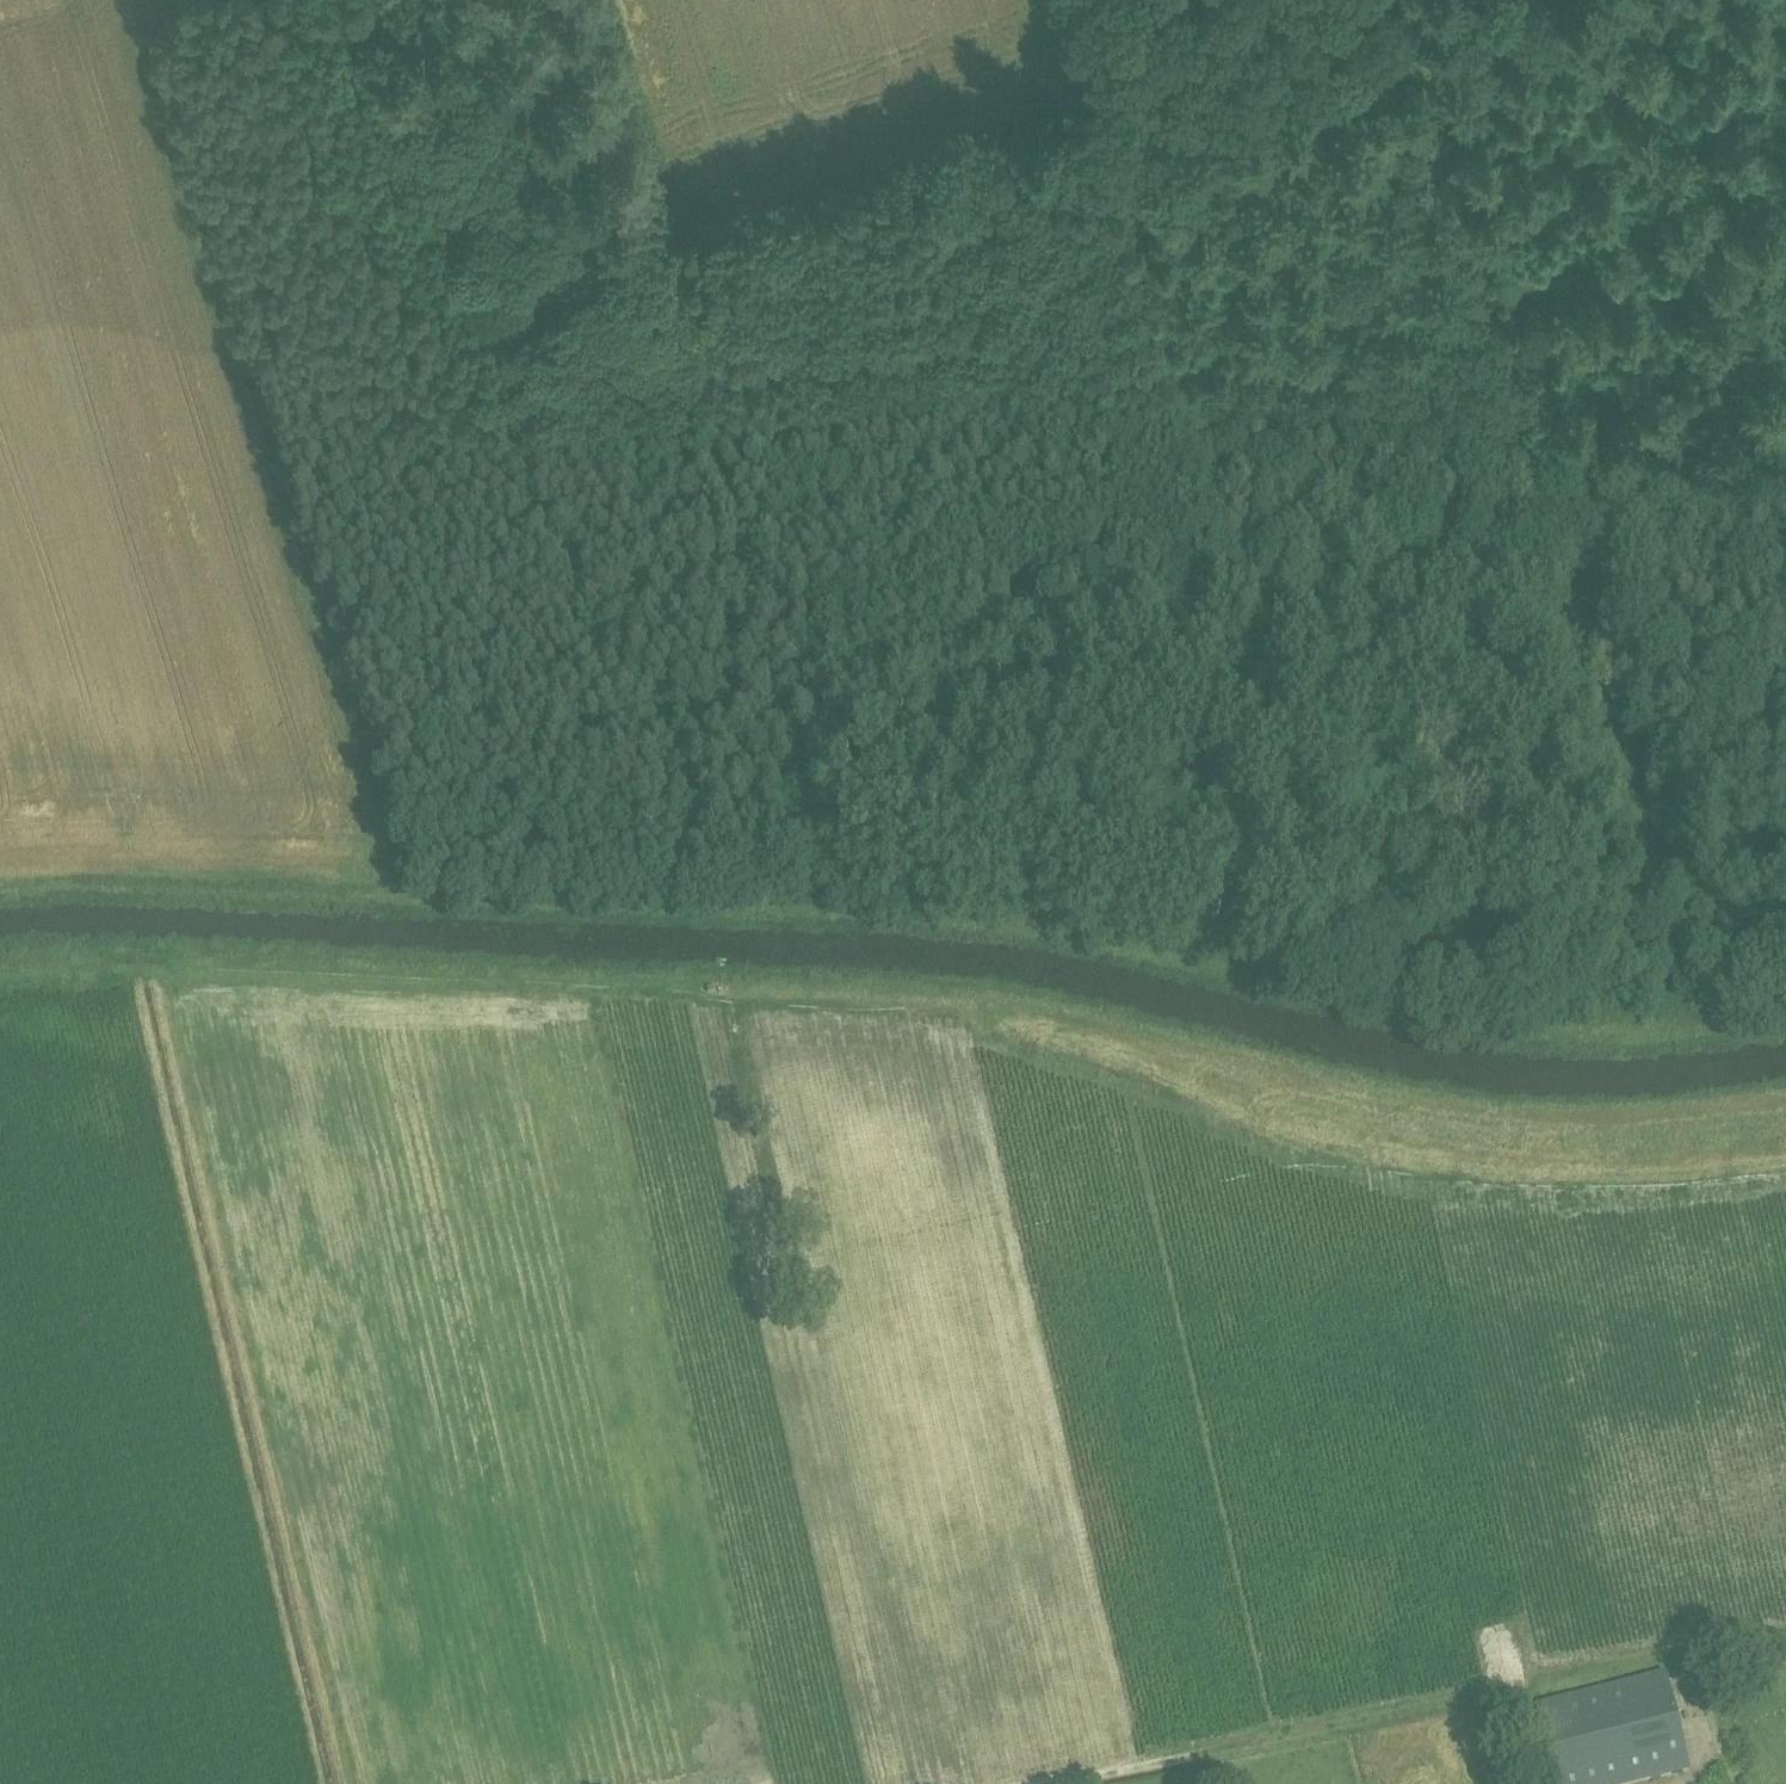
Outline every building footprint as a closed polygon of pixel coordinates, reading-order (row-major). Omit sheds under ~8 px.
[(1559,1783),(1634,1783),(1690,1770),(1665,1670),(1539,1702),(1559,1783)]
